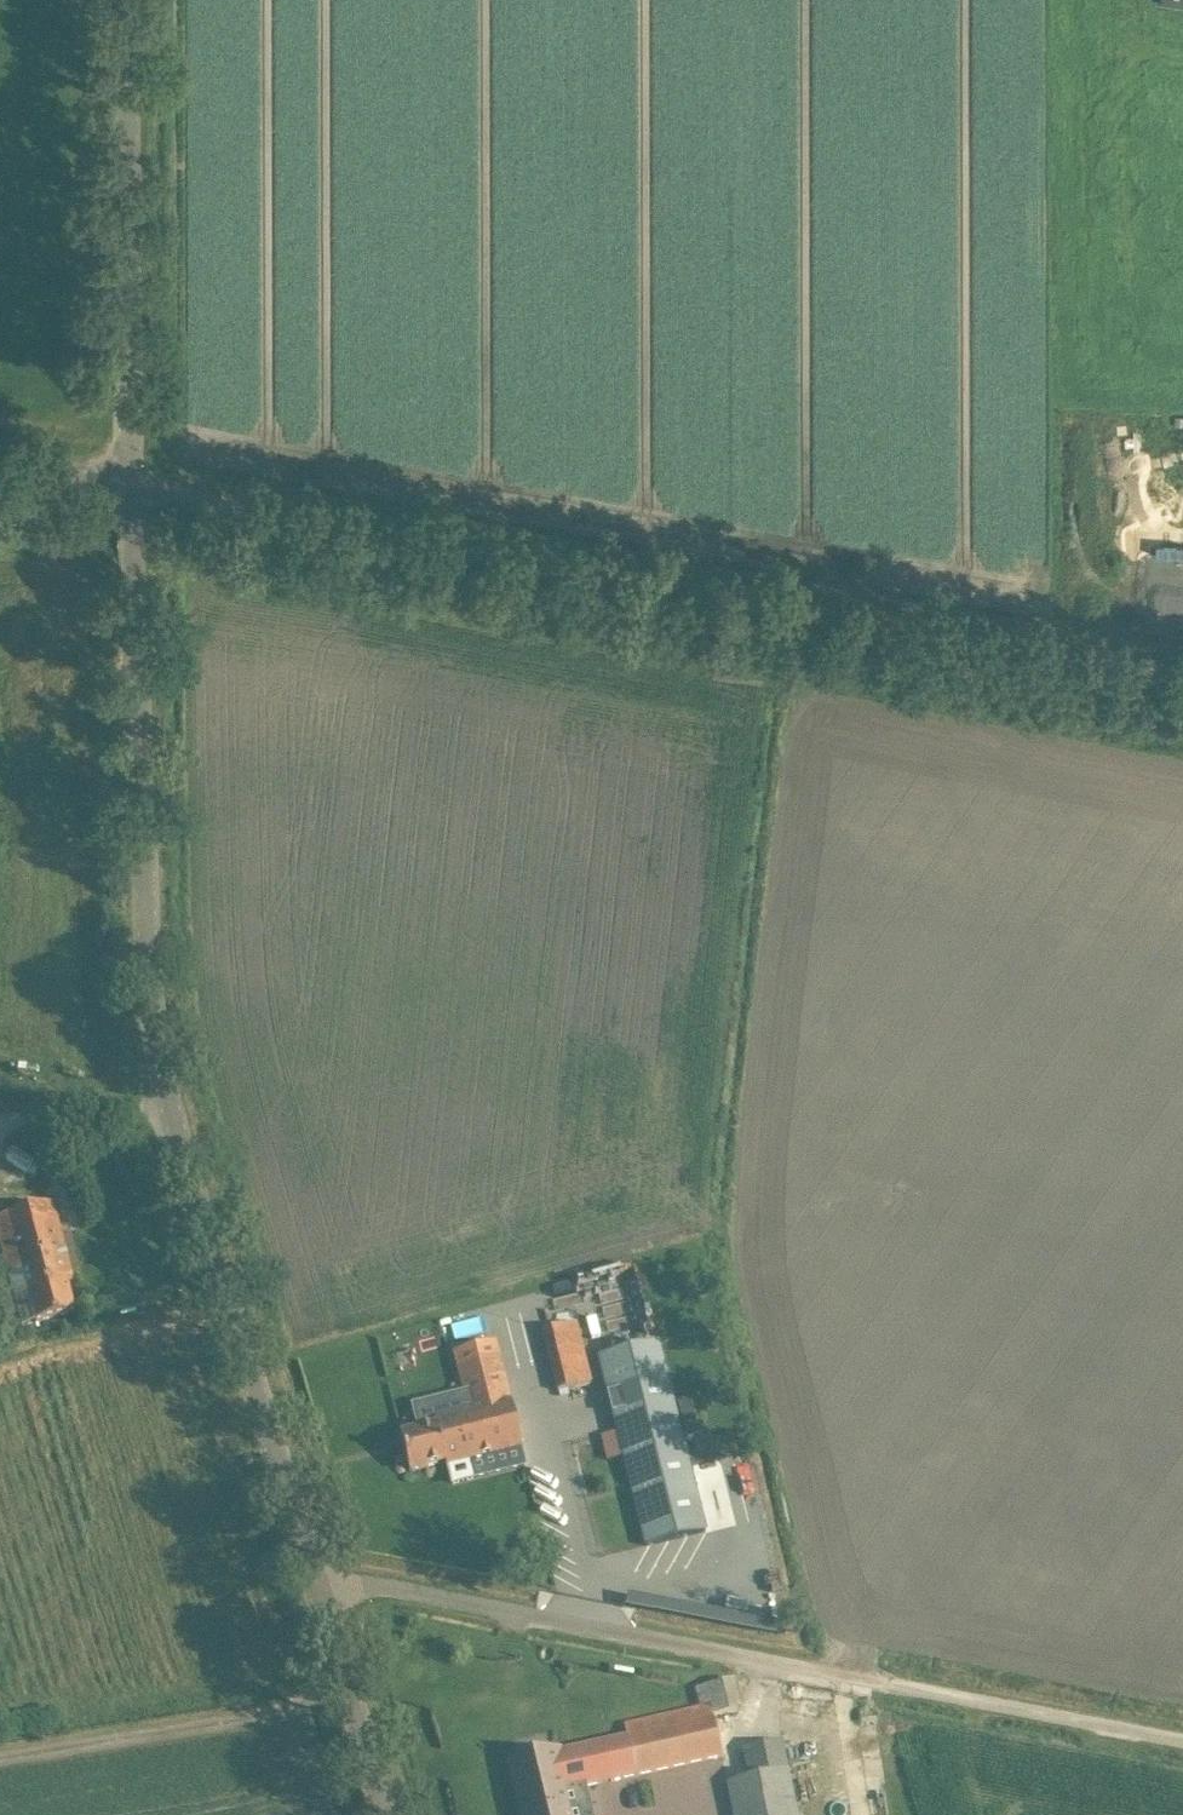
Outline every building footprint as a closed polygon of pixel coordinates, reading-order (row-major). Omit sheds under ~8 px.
[(30,1210),(0,1219),(0,1246),(8,1275),(22,1272),(35,1323),(51,1319),(75,1313),(67,1280),(73,1279),(53,1204),(30,1210)] [(587,1360),(584,1348),(581,1336),(578,1321),(543,1330),(547,1349),(557,1390),(592,1382),(587,1360)] [(472,1412),(459,1415),(436,1422),(437,1425),(401,1434),(410,1471),(446,1462),(447,1466),(522,1447),(516,1423),(495,1342),(456,1352),(472,1412)] [(706,1531),(700,1507),(659,1343),(600,1357),(647,1545),(706,1531)] [(737,1703),(731,1680),(696,1688),(701,1708),(624,1725),(627,1735),(555,1751),(555,1750),(510,1760),(523,1814),(570,1814),(565,1792),(722,1758),(713,1716),(738,1710),(737,1703)] [(744,1749),(750,1778),(727,1783),(734,1814),(799,1814),(786,1755),(784,1741),(744,1749)]
